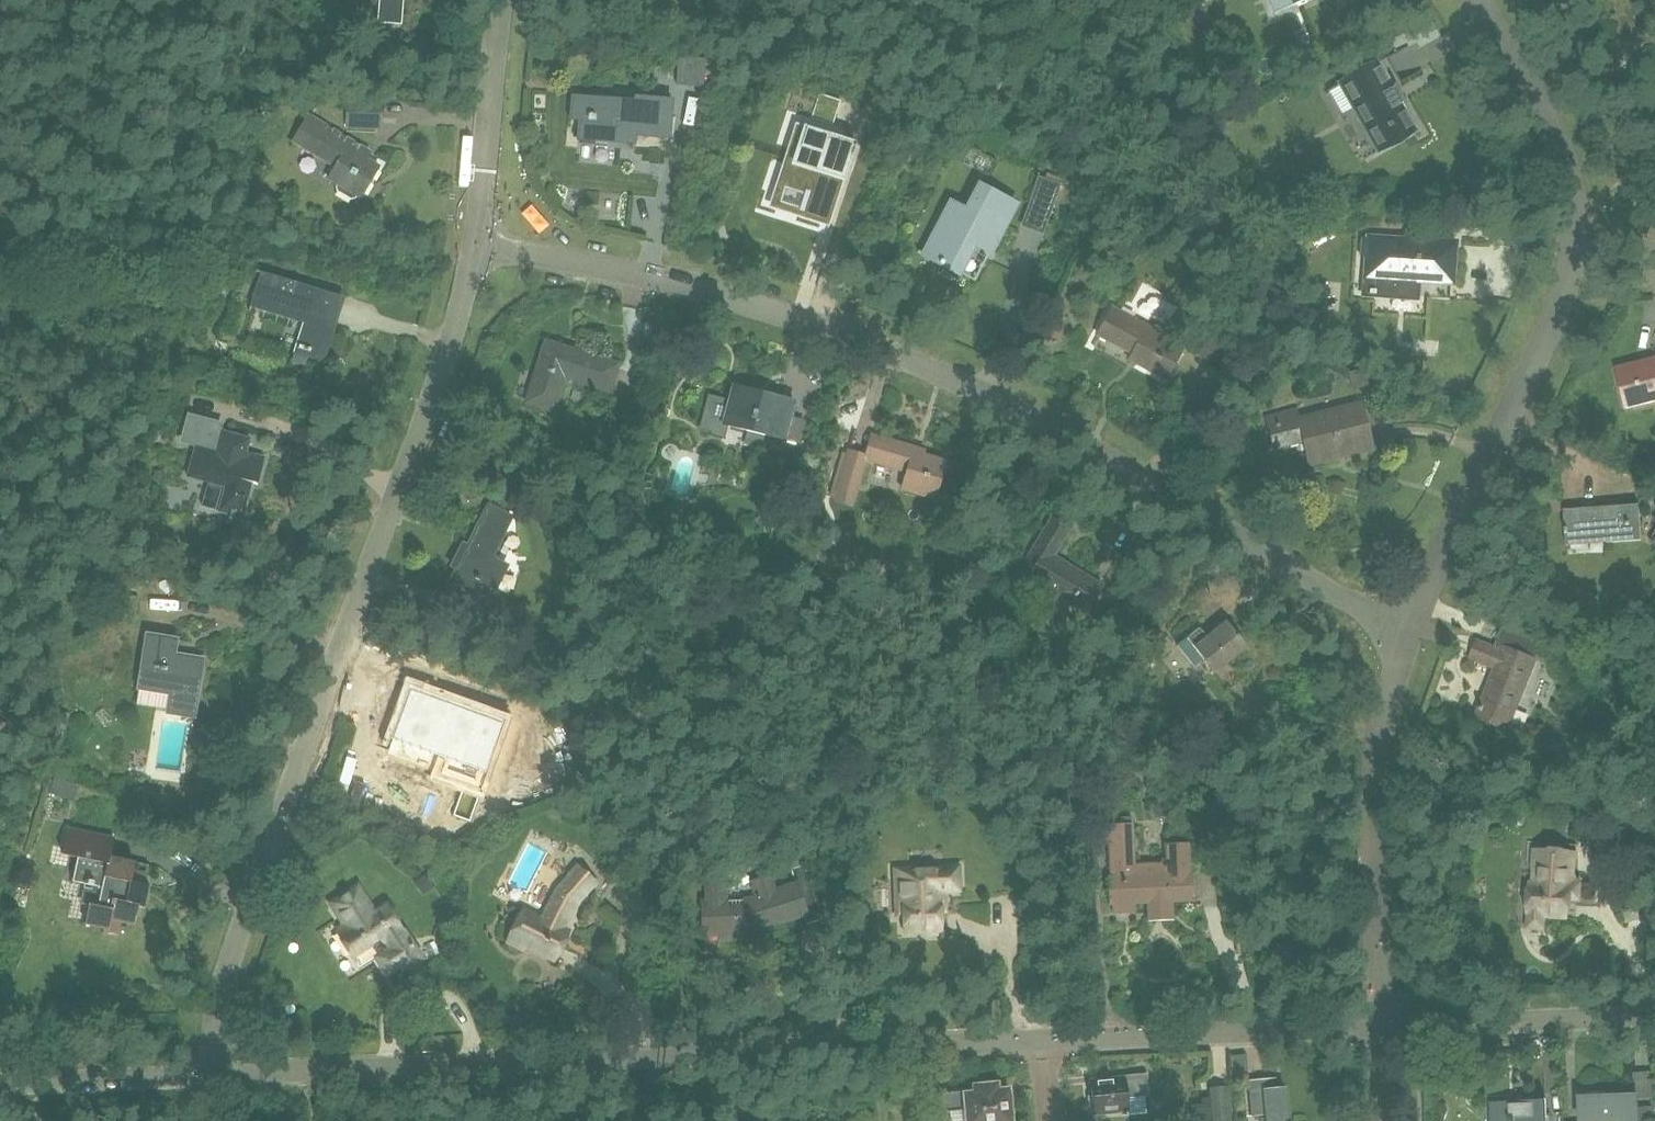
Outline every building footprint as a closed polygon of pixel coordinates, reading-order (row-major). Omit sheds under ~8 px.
[(403,0),(378,0),(376,24),(400,26),(403,0)] [(1276,13),(1304,0),(1270,0),(1276,13)] [(705,59),(677,57),(676,86),(703,88),(705,59)] [(1338,83),(1338,84),(1326,90),(1327,92),(1339,85),(1376,151),(1378,151),(1377,150),(1405,135),(1413,129),(1404,113),(1405,113),(1400,104),(1401,104),(1402,105),(1403,104),(1392,85),(1391,86),(1392,86),(1390,87),(1376,61),(1374,62),(1375,63),(1340,83),(1339,82),(1338,83)] [(804,114),(825,121),(833,97),(812,90),(804,114)] [(632,102),(572,96),(570,119),(579,120),(577,138),(615,142),(615,143),(635,145),(636,134),(669,138),(672,100),(633,97),(632,102)] [(380,129),(380,100),(345,99),(345,128),(380,129)] [(309,116),(293,141),(336,168),(329,178),(338,184),(336,187),(337,191),(351,200),(355,199),(357,196),(361,198),(379,168),(365,159),(369,153),(309,116)] [(822,218),(831,221),(845,178),(856,143),(803,126),(784,184),(806,191),(799,211),(822,218)] [(641,150),(615,151),(616,163),(641,162),(641,150)] [(1057,184),(1059,178),(1046,173),(1044,179),(1037,177),(1029,202),(1051,210),(1060,185),(1057,184)] [(993,243),(1013,205),(979,187),(966,211),(952,204),(924,255),(953,270),(973,232),(993,243)] [(1450,284),(1453,245),(1368,239),(1366,279),(1392,281),(1391,298),(1411,300),(1412,282),(1450,284)] [(323,357),(340,302),(313,294),(315,289),(263,273),(253,304),(307,321),(298,349),(323,357)] [(1166,380),(1182,351),(1154,335),(1155,332),(1112,308),(1097,336),(1133,355),(1130,360),(1166,380)] [(1213,362),(1217,352),(1225,332),(1197,317),(1183,346),(1213,362)] [(608,391),(617,365),(545,341),(524,402),(551,411),(562,376),(608,391)] [(1653,359),(1654,364),(1618,373),(1622,388),(1627,387),(1631,406),(1654,400),(1654,359),(1653,359)] [(793,402),(733,387),(729,400),(707,394),(698,430),(710,433),(710,435),(724,439),(727,427),(764,436),(761,446),(780,451),(793,402)] [(1373,449),(1361,403),(1299,419),(1297,412),(1267,420),(1275,451),(1305,443),(1310,466),(1373,449)] [(236,435),(221,431),(215,452),(195,447),(187,477),(208,483),(201,507),(218,511),(217,513),(229,516),(228,520),(232,521),(234,514),(242,516),(252,483),(257,485),(265,457),(247,451),(251,439),(236,435)] [(864,459),(867,460),(907,472),(902,490),(934,500),(945,464),(913,454),(915,450),(871,437),(866,455),(864,459)] [(849,514),(851,508),(853,508),(867,460),(864,459),(866,455),(845,449),(832,502),(833,503),(832,507),(849,514)] [(1642,532),(1640,504),(1565,510),(1567,545),(1643,539),(1648,539),(1647,532),(1642,532)] [(517,578),(504,572),(507,567),(491,558),(511,518),(489,506),(468,547),(463,544),(452,566),(458,569),(450,583),(473,595),(480,580),(496,589),(508,594),(517,578)] [(1053,519),(1019,573),(1087,615),(1104,587),(1077,570),(1075,573),(1053,559),(1071,530),(1053,519)] [(1247,645),(1229,622),(1210,636),(1201,628),(1179,644),(1196,665),(1204,659),(1213,671),(1247,645)] [(193,718),(202,660),(172,655),(175,641),(146,636),(138,689),(175,695),(172,714),(193,718)] [(1503,651),(1478,641),(1471,658),(1496,668),(1477,716),(1509,729),(1537,659),(1505,646),(1503,651)] [(501,723),(416,692),(415,694),(398,741),(393,755),(441,772),(465,781),(464,784),(482,791),(485,784),(477,781),(490,745),(493,746),(501,723)] [(1135,866),(1133,823),(1106,824),(1107,844),(1111,844),(1112,877),(1110,877),(1111,904),(1115,904),(1115,912),(1136,911),(1136,903),(1145,903),(1147,922),(1174,921),(1172,901),(1193,900),(1191,874),(1189,874),(1188,843),(1166,844),(1166,865),(1135,866)] [(144,908),(149,886),(145,885),(147,873),(133,870),(134,864),(110,859),(115,838),(67,828),(61,854),(78,858),(72,883),(84,885),(80,904),(89,906),(85,925),(104,929),(103,934),(118,937),(122,922),(135,925),(138,907),(144,908)] [(1577,880),(1579,852),(1537,848),(1535,867),(1534,884),(1532,884),(1530,912),(1531,912),(1530,928),(1546,929),(1547,916),(1568,918),(1570,897),(1579,898),(1581,881),(1577,880)] [(1338,858),(1326,859),(1327,872),(1339,872),(1338,858)] [(963,862),(899,864),(900,897),(905,897),(906,931),(921,931),(921,933),(938,932),(938,930),(942,930),(941,906),(945,906),(945,893),(964,893),(963,862)] [(563,931),(579,901),(598,880),(582,865),(560,888),(543,920),(526,911),(512,937),(555,960),(569,934),(563,931)] [(773,892),(769,878),(752,883),(757,898),(747,901),(704,902),(705,935),(719,935),(719,940),(749,939),(749,930),(763,925),(764,929),(786,921),(789,930),(821,919),(818,909),(807,913),(798,884),(773,892)] [(375,913),(358,886),(332,902),(333,904),(335,902),(348,922),(336,930),(353,956),(373,943),(380,954),(376,956),(387,973),(401,964),(403,968),(420,957),(388,906),(375,913)] [(1126,1080),(1092,1083),(1094,1095),(1088,1096),(1090,1109),(1096,1108),(1096,1111),(1113,1109),(1113,1113),(1126,1112),(1126,1116),(1147,1114),(1145,1095),(1151,1095),(1148,1075),(1126,1076),(1126,1080)] [(1276,1077),(1251,1079),(1254,1114),(1267,1113),(1268,1120),(1291,1120),(1288,1085),(1277,1086),(1276,1077)] [(941,1094),(942,1113),(951,1112),(968,1111),(969,1120),(1013,1120),(1010,1089),(998,1090),(998,1084),(975,1086),(976,1094),(966,1094),(966,1092),(941,1094)] [(1653,1106),(1638,1107),(1637,1095),(1580,1097),(1581,1120),(1653,1120),(1653,1106)] [(1491,1120),(1548,1120),(1546,1098),(1490,1101),(1491,1120)] [(1209,1103),(1190,1104),(1191,1120),(1210,1120),(1209,1103)]
